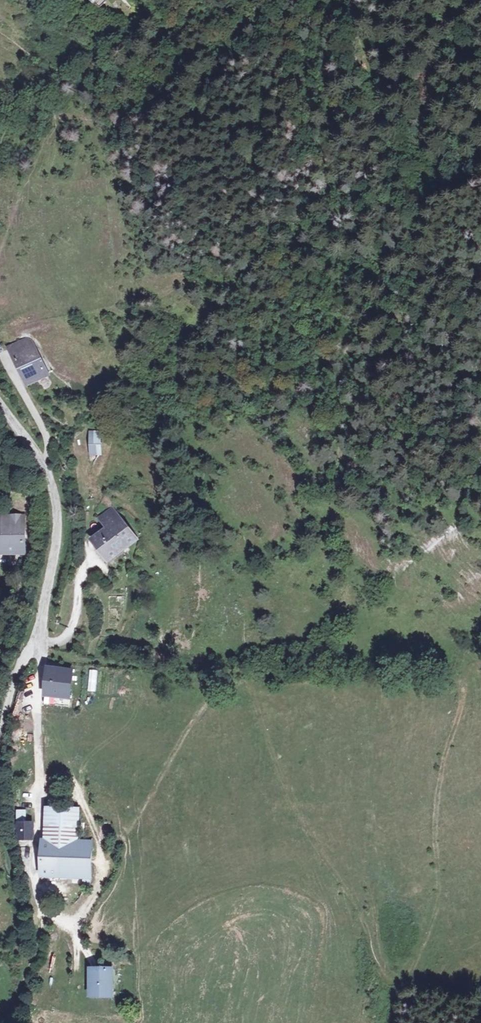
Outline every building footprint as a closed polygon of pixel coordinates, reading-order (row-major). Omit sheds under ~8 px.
[(7,350),(12,359),(33,347),(29,339),(7,350)] [(33,347),(12,359),(26,384),(48,373),(33,347)] [(101,433),(91,433),(92,453),(102,453),(101,433)] [(102,533),(93,542),(111,561),(137,539),(111,512),(102,520),(113,531),(106,537),(102,533)] [(0,516),(0,552),(25,550),(25,516),(0,516)] [(47,668),(42,703),(69,707),(74,671),(47,668)] [(46,808),(48,808),(57,809),(58,798),(54,798),(54,794),(46,793),(46,808)] [(48,808),(47,814),(75,818),(76,812),(57,809),(48,808)] [(75,818),(47,814),(45,842),(58,843),(55,879),(88,881),(91,847),(74,845),(75,818)] [(23,824),(21,836),(29,838),(30,825),(23,824)] [(58,843),(45,842),(41,841),(38,878),(55,879),(58,843)] [(88,968),(87,997),(112,997),(113,968),(88,968)]
